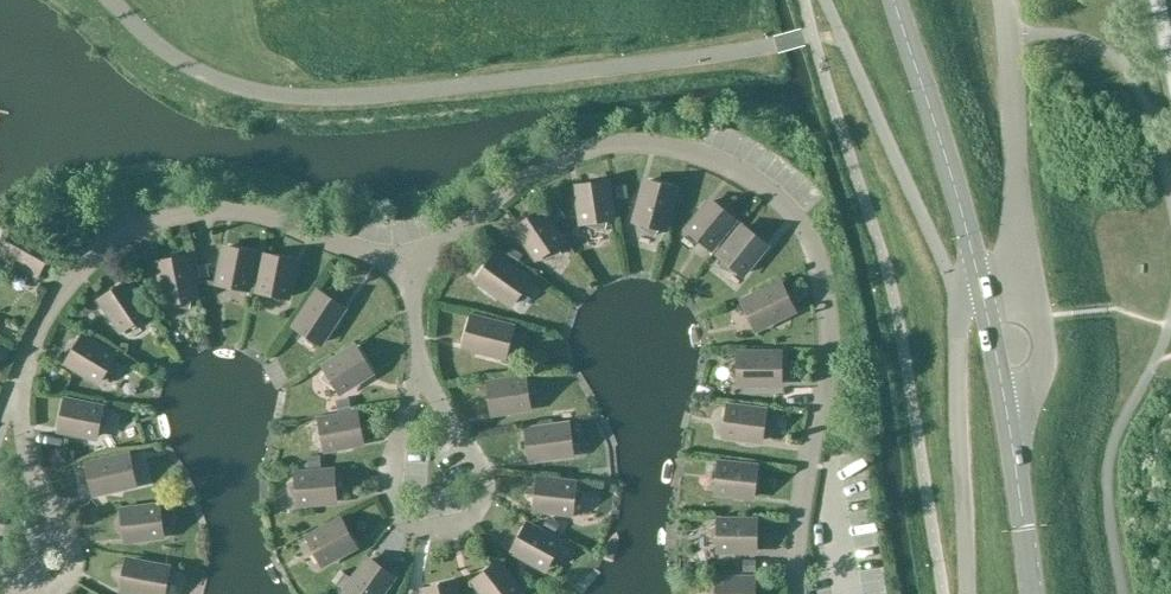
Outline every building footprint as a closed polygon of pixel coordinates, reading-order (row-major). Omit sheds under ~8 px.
[(660,228),(665,230),(676,188),(648,181),(644,196),(641,196),(641,205),(637,222),(648,225),(646,230),(654,236),(660,228)] [(612,219),(607,182),(578,186),(580,196),(577,198),(581,205),(584,223),(595,222),(596,227),(606,229),(607,220),(612,219)] [(711,249),(735,219),(713,201),(706,209),(703,208),(700,216),(689,230),(711,249)] [(566,217),(559,205),(548,212),(556,224),(566,217)] [(542,211),(517,227),(523,236),(522,239),(528,243),(539,258),(548,252),(551,256),(561,254),(558,245),(563,242),(542,211)] [(760,253),(767,245),(744,227),(720,256),(724,259),(721,268),(730,271),(733,267),(743,274),(754,260),(761,256),(760,253)] [(39,274),(53,249),(20,231),(18,235),(9,234),(7,243),(12,246),(6,256),(21,264),(21,267),(30,269),(39,274)] [(223,266),(219,284),(247,290),(255,253),(226,247),(224,257),(221,258),(223,266)] [(524,255),(513,247),(506,257),(517,264),(524,255)] [(293,271),(295,261),(267,255),(259,292),(288,298),(291,280),(296,273),(293,271)] [(513,304),(530,281),(495,256),(478,279),(491,288),(490,291),(498,294),(513,304)] [(168,304),(173,303),(172,307),(191,309),(192,299),(196,298),(188,257),(160,262),(163,277),(159,279),(164,286),(168,304)] [(123,330),(147,314),(126,283),(102,299),(108,308),(106,310),(113,315),(123,330)] [(795,310),(782,284),(744,302),(756,328),(773,321),(781,321),(781,317),(795,310)] [(344,308),(320,292),(296,327),(320,343),(330,328),(337,323),(335,321),(344,308)] [(506,356),(513,328),(472,318),(465,345),(479,349),(480,353),(488,352),(506,356)] [(100,382),(115,357),(83,337),(68,362),(77,368),(76,371),(84,372),(100,382)] [(373,372),(357,348),(325,368),(331,378),(327,381),(329,390),(338,388),(341,392),(356,382),(364,381),(364,378),(373,372)] [(781,354),(739,354),(739,383),(757,383),(765,386),(766,383),(782,383),(781,354)] [(491,418),(533,411),(527,373),(485,380),(491,418)] [(349,398),(336,400),(339,412),(352,409),(349,398)] [(103,409),(66,401),(60,430),(71,432),(71,435),(80,433),(97,437),(100,425),(105,426),(110,418),(102,414),(103,409)] [(766,412),(728,407),(725,436),(742,438),(743,441),(752,439),(762,441),(766,412)] [(353,444),(363,442),(358,414),(320,421),(326,449),(343,446),(345,449),(353,444)] [(573,454),(569,425),(527,431),(531,460),(547,457),(556,459),(556,456),(573,454)] [(321,455),(308,456),(309,468),(322,467),(321,455)] [(136,484),(130,456),(88,465),(94,493),(110,490),(119,491),(119,488),(136,484)] [(757,468),(719,464),(716,492),(734,494),(735,497),(743,495),(754,496),(757,468)] [(326,501),(337,500),(334,472),(296,475),(297,480),(289,484),(293,493),(298,492),(299,504),(316,502),(318,505),(326,501)] [(539,480),(535,508),(546,510),(554,514),(556,511),(573,513),(574,501),(580,502),(584,493),(576,489),(576,484),(539,480)] [(123,511),(126,540),(137,539),(146,541),(146,537),(164,535),(160,507),(123,511)] [(561,524),(549,517),(544,526),(556,533),(561,524)] [(354,546),(356,546),(342,520),(309,538),(322,564),(337,556),(339,558),(346,551),(354,546)] [(756,550),(757,522),(719,521),(719,526),(710,529),(713,538),(719,538),(718,550),(736,550),(737,553),(746,550),(756,550)] [(531,560),(547,568),(561,543),(527,525),(513,550),(523,555),(529,562),(531,560)] [(394,576),(370,559),(345,593),(383,593),(385,589),(394,576)] [(170,569),(128,561),(122,590),(138,592),(141,593),(165,593),(170,569)] [(521,593),(498,563),(475,580),(482,589),(483,593),(519,593),(521,593)] [(535,582),(526,571),(516,579),(525,590),(535,582)] [(755,579),(717,579),(717,584),(708,588),(711,593),(755,593),(755,579)] [(454,582),(426,589),(427,593),(457,593),(454,582)]
